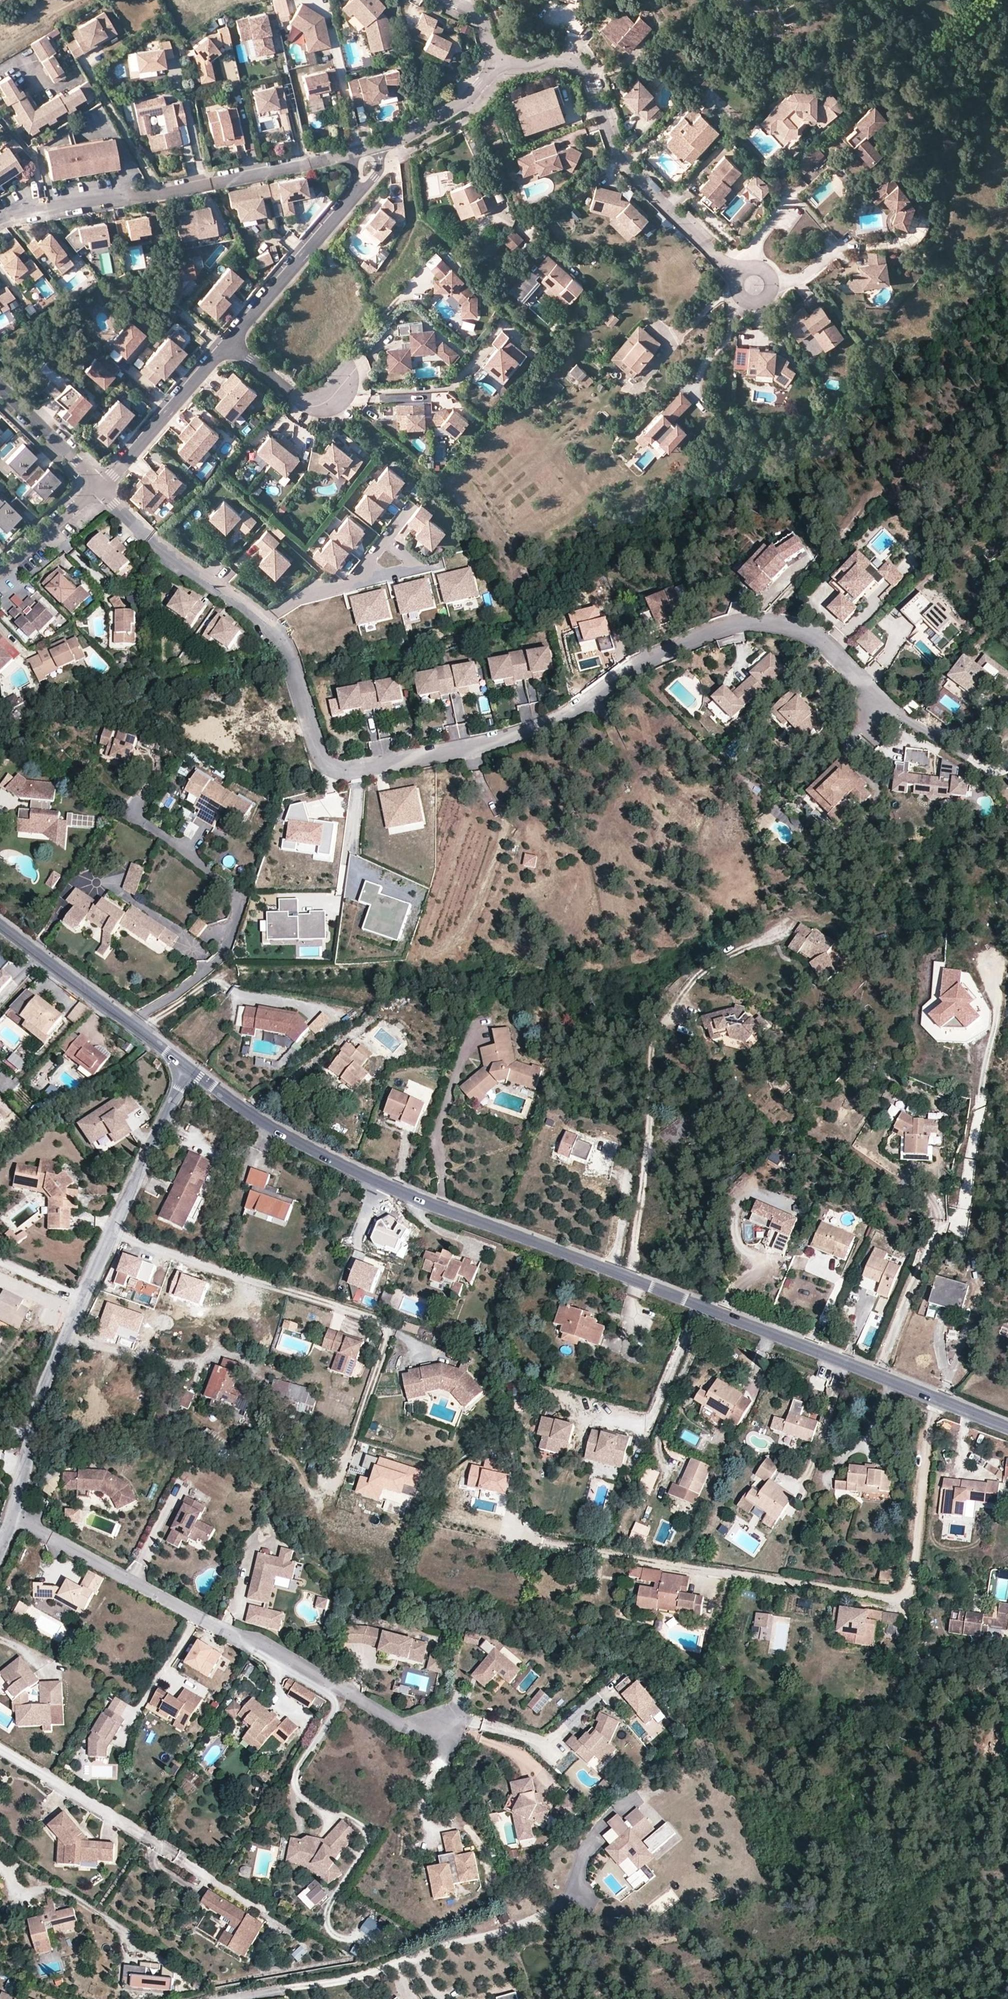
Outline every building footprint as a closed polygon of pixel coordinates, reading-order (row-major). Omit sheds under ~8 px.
[(281,24),(283,19),(279,0),(272,0),(271,0),(277,25),(281,24)] [(372,3),(377,0),(350,0),(342,6),(348,14),(351,11),(363,26),(363,29),(366,28),(370,51),(390,47),(385,20),(372,3)] [(306,43),(307,51),(329,46),(323,17),(300,4),(289,24),(303,32),(305,31),(307,41),(306,43)] [(620,10),(602,29),(615,42),(617,39),(624,45),(628,49),(650,27),(639,16),(633,22),(620,10)] [(273,11),(235,21),(238,34),(250,31),(251,38),(256,56),(273,52),(267,28),(277,26),(273,11)] [(100,12),(74,28),(78,35),(71,40),(79,52),(87,48),(84,43),(93,38),(92,37),(99,32),(102,37),(111,31),(100,12)] [(445,36),(442,34),(441,37),(437,35),(438,32),(440,28),(432,24),(435,19),(420,12),(413,26),(428,34),(421,48),(445,60),(450,51),(458,49),(454,33),(445,36)] [(57,27),(45,33),(48,38),(60,31),(57,27)] [(219,32),(209,35),(195,49),(200,55),(197,57),(201,75),(213,71),(210,59),(216,53),(213,50),(221,44),(230,42),(227,27),(218,29),(219,32)] [(67,32),(71,40),(78,35),(74,28),(67,32)] [(250,31),(238,34),(240,40),(251,38),(250,31)] [(87,48),(102,37),(99,32),(92,37),(93,38),(84,43),(87,48)] [(64,73),(52,52),(55,50),(48,38),(45,33),(30,42),(53,80),(64,73)] [(617,39),(615,42),(621,48),(624,45),(617,39)] [(71,40),(63,45),(71,58),(79,52),(71,40)] [(173,61),(170,46),(160,47),(160,53),(134,56),(137,74),(163,71),(162,63),(173,61)] [(334,69),(302,76),(307,99),(318,97),(318,93),(317,91),(327,88),(328,91),(338,89),(334,69)] [(213,71),(201,75),(203,81),(215,78),(213,71)] [(383,83),(381,74),(347,82),(353,106),(363,104),(363,106),(372,104),(371,99),(386,95),(396,95),(396,83),(383,83)] [(44,119),(52,115),(63,108),(70,104),(81,98),(84,103),(94,96),(85,81),(60,97),(30,114),(16,90),(7,76),(0,81),(0,88),(4,94),(8,102),(16,114),(20,121),(26,130),(28,129),(35,125),(44,119)] [(657,90),(650,83),(646,87),(638,79),(623,94),(630,102),(628,104),(635,111),(637,109),(647,119),(659,108),(649,97),(657,90)] [(700,93),(709,85),(704,79),(695,87),(700,93)] [(252,91),(256,111),(277,106),(278,112),(278,114),(287,112),(281,85),(252,91)] [(19,88),(16,90),(30,114),(60,97),(57,93),(32,109),(19,88)] [(563,119),(554,88),(523,97),(531,125),(544,121),(545,124),(563,119)] [(788,96),(768,114),(777,123),(783,119),(788,125),(797,126),(804,120),(804,115),(808,115),(808,118),(810,121),(813,121),(815,119),(815,116),(822,116),(827,121),(844,107),(831,91),(824,98),(822,96),(817,96),(817,92),(806,91),(806,98),(804,98),(804,105),(796,105),(788,96)] [(804,105),(804,98),(806,98),(806,91),(794,91),(788,96),(796,105),(804,105)] [(120,94),(110,99),(115,107),(124,102),(120,94)] [(185,123),(181,102),(164,105),(162,96),(134,103),(141,134),(150,131),(147,115),(162,111),(167,132),(148,136),(151,149),(180,143),(176,125),(185,123)] [(531,125),(523,97),(515,100),(524,130),(536,126),(545,124),(544,121),(531,125)] [(72,107),(70,104),(63,108),(65,112),(72,107)] [(256,111),(258,117),(278,112),(277,106),(256,111)] [(858,124),(860,126),(847,138),(871,166),(881,156),(865,137),(886,119),(875,107),(857,122),(858,124)] [(234,144),(243,142),(236,109),(217,113),(219,123),(210,125),(214,144),(233,140),(234,144)] [(690,160),(693,157),(717,134),(692,109),(678,123),(671,130),(674,133),(671,137),(666,141),(665,143),(665,145),(665,146),(666,147),(675,156),(674,157),(678,161),(682,156),(684,158),(686,159),(688,160),(690,160)] [(208,115),(210,125),(219,123),(217,113),(208,115)] [(17,124),(20,121),(16,114),(12,116),(17,124)] [(777,123),(768,114),(761,120),(770,130),(775,125),(784,134),(797,135),(797,126),(788,125),(783,119),(777,123)] [(44,119),(47,123),(54,119),(52,115),(44,119)] [(44,150),(48,173),(114,162),(110,138),(73,145),(71,130),(66,131),(68,146),(44,150)] [(0,151),(0,181),(1,180),(12,173),(19,168),(20,167),(15,160),(12,156),(16,153),(22,150),(12,140),(5,145),(4,148),(0,151)] [(233,140),(214,144),(215,149),(234,144),(233,140)] [(180,143),(151,149),(151,151),(180,145),(180,143)] [(558,151),(555,143),(533,150),(533,152),(524,155),(526,163),(539,169),(539,172),(562,166),(572,171),(581,153),(571,147),(567,149),(565,152),(561,150),(558,151)] [(815,145),(796,161),(805,171),(818,159),(816,156),(821,151),(815,145)] [(539,169),(526,163),(524,155),(518,157),(523,174),(539,169)] [(742,172),(725,157),(712,171),(714,173),(710,178),(700,188),(707,195),(703,200),(715,212),(727,199),(724,196),(732,188),(730,186),(742,172)] [(48,173),(49,178),(115,166),(114,162),(48,173)] [(835,165),(838,172),(845,170),(842,162),(835,165)] [(12,173),(14,176),(21,172),(19,168),(12,173)] [(852,178),(845,170),(838,172),(849,185),(852,178)] [(762,183),(756,177),(744,188),(759,203),(761,201),(753,193),(762,183)] [(269,196),(270,199),(280,197),(282,208),(292,206),(290,198),(307,195),(303,178),(267,185),(269,196)] [(893,211),(896,209),(897,209),(892,222),(905,227),(914,206),(909,201),(911,199),(892,178),(889,181),(887,179),(870,195),(876,202),(882,198),(893,211)] [(454,201),(458,199),(465,216),(474,212),(479,210),(481,214),(498,207),(492,191),(483,195),(476,180),(450,191),(454,201)] [(391,199),(403,197),(401,182),(389,183),(391,199)] [(770,191),(762,183),(753,193),(761,201),(770,191)] [(260,198),(269,196),(267,185),(228,193),(231,207),(236,206),(239,219),(263,214),(261,203),(258,204),(257,199),(260,198)] [(623,193),(596,187),(594,197),(613,202),(615,197),(621,199),(623,193)] [(621,199),(615,197),(613,202),(594,197),(591,210),(611,215),(611,212),(617,214),(616,214),(634,233),(648,219),(630,201),(621,199)] [(387,230),(395,220),(406,219),(404,202),(394,204),(388,199),(380,209),(382,211),(378,216),(375,214),(365,226),(382,240),(389,232),(387,230)] [(461,218),(465,216),(458,199),(454,201),(461,218)] [(292,206),(282,208),(283,215),(293,213),(292,206)] [(191,210),(196,237),(214,233),(211,219),(209,219),(206,207),(191,210)] [(178,240),(196,237),(191,210),(176,213),(178,225),(176,226),(178,240)] [(634,233),(616,214),(615,216),(611,220),(628,238),(634,233)] [(112,222),(116,242),(126,241),(126,239),(134,237),(133,234),(145,233),(142,217),(112,222)] [(104,245),(101,225),(73,229),(62,238),(73,252),(81,245),(83,248),(104,245)] [(514,231),(504,239),(514,250),(524,241),(514,231)] [(32,239),(24,246),(33,258),(41,252),(49,262),(54,267),(65,258),(57,247),(56,248),(51,243),(53,242),(45,233),(34,242),(32,239)] [(484,247),(476,236),(466,244),(474,255),(484,247)] [(28,257),(18,245),(10,252),(12,255),(0,265),(7,273),(10,271),(12,274),(12,278),(22,290),(34,280),(20,263),(28,257)] [(383,261),(389,252),(382,247),(376,256),(383,261)] [(271,262),(266,252),(254,258),(259,268),(271,262)] [(603,252),(598,256),(602,260),(607,257),(603,252)] [(885,282),(884,252),(867,252),(868,265),(858,265),(858,272),(850,272),(842,281),(852,286),(860,286),(860,283),(885,282)] [(582,285),(573,277),(569,273),(548,254),(534,268),(530,265),(509,288),(521,299),(539,279),(537,277),(539,274),(543,278),(542,279),(550,286),(567,302),(570,299),(582,285)] [(195,278),(195,277),(195,276),(196,275),(197,275),(198,274),(198,273),(198,272),(199,271),(198,270),(198,269),(198,268),(201,268),(199,258),(189,260),(168,264),(166,289),(165,290),(163,289),(154,299),(166,309),(179,294),(179,281),(195,278)] [(453,291),(464,303),(462,316),(477,317),(479,298),(475,294),(476,293),(455,268),(454,269),(444,258),(434,268),(443,278),(442,279),(442,282),(439,282),(439,290),(453,291)] [(369,273),(376,273),(378,270),(366,260),(361,266),(369,273)] [(226,269),(210,288),(227,303),(233,296),(229,292),(231,290),(239,281),(226,269)] [(539,279),(521,299),(523,301),(541,281),(539,279)] [(239,281),(231,290),(234,292),(242,283),(239,281)] [(567,302),(550,286),(546,289),(564,306),(567,302)] [(13,298),(4,287),(0,289),(0,300),(2,298),(5,302),(13,298)] [(227,303),(210,288),(195,305),(212,319),(216,315),(222,309),(227,303)] [(843,335),(820,305),(814,310),(815,312),(812,314),(809,314),(804,307),(785,320),(799,339),(804,331),(800,325),(806,320),(812,329),(823,332),(829,340),(843,335)] [(222,309),(216,315),(219,318),(225,311),(222,309)] [(610,312),(604,320),(611,326),(617,318),(610,312)] [(476,322),(464,320),(463,328),(475,330),(476,322)] [(812,329),(806,320),(800,325),(804,331),(799,339),(812,329)] [(109,345),(102,353),(116,365),(134,345),(130,342),(133,338),(137,341),(144,334),(128,321),(108,344),(109,345)] [(387,368),(409,367),(408,352),(435,351),(448,363),(455,355),(442,343),(437,348),(435,347),(434,347),(433,331),(423,331),(422,322),(397,323),(398,333),(410,332),(410,341),(404,341),(404,347),(386,348),(387,368)] [(652,351),(660,342),(639,324),(616,351),(617,352),(622,356),(638,338),(652,351)] [(829,340),(823,332),(812,329),(826,348),(843,335),(829,340)] [(171,367),(181,356),(179,354),(182,351),(177,347),(183,340),(174,332),(168,339),(167,338),(154,353),(171,367)] [(516,339),(507,332),(497,344),(503,349),(490,364),(507,378),(521,362),(525,365),(532,357),(514,342),(516,339)] [(622,356),(637,369),(652,351),(638,338),(622,356)] [(774,355),(774,349),(768,349),(767,349),(767,350),(762,350),(762,348),(759,348),(759,346),(749,346),(748,370),(757,371),(758,369),(775,370),(789,380),(795,371),(786,365),(789,361),(780,355),(774,355)] [(102,353),(101,352),(84,371),(102,386),(109,378),(107,376),(110,373),(112,375),(118,367),(116,365),(102,353)] [(171,367),(154,353),(145,363),(146,364),(139,372),(154,384),(160,377),(163,373),(165,374),(171,367)] [(507,378),(490,364),(487,368),(507,385),(525,365),(521,362),(507,378)] [(576,363),(570,371),(579,379),(586,372),(576,363)] [(789,380),(775,370),(773,375),(787,384),(789,380)] [(221,386),(244,406),(256,392),(234,372),(221,386)] [(589,388),(595,381),(586,372),(579,379),(589,388)] [(64,381),(52,397),(63,406),(58,413),(63,417),(65,414),(68,417),(67,419),(71,422),(89,402),(64,381)] [(689,385),(681,393),(688,399),(677,411),(679,413),(698,394),(689,385)] [(232,419),(244,406),(221,386),(216,392),(222,397),(216,405),(232,419)] [(677,411),(688,399),(681,393),(670,404),(671,406),(664,413),(659,419),(658,418),(653,424),(652,423),(646,430),(654,438),(658,433),(669,444),(691,421),(684,413),(682,415),(679,413),(677,411)] [(117,400),(103,416),(118,429),(132,413),(117,400)] [(423,403),(396,404),(396,412),(399,412),(400,420),(400,428),(424,427),(424,425),(432,424),(431,416),(424,416),(423,403)] [(654,404),(649,409),(658,418),(659,419),(664,413),(654,404)] [(393,417),(393,405),(383,405),(382,417),(393,417)] [(446,410),(431,410),(432,424),(440,424),(454,437),(468,423),(457,412),(453,417),(450,413),(446,410)] [(118,429),(103,416),(89,431),(105,444),(108,441),(110,438),(118,429)] [(184,429),(206,448),(218,434),(198,417),(194,421),(192,420),(184,429)] [(194,462),(206,448),(184,429),(179,435),(186,441),(179,449),(194,462)] [(256,453),(270,464),(288,443),(281,437),(279,440),(275,437),(272,440),(269,437),(256,453)] [(312,450),(308,468),(316,469),(318,462),(328,464),(331,466),(338,471),(340,468),(350,475),(362,458),(352,451),(350,454),(332,442),(330,444),(324,454),(321,452),(312,450)] [(328,442),(321,452),(324,454),(330,444),(328,442)] [(288,443),(270,464),(284,476),(297,460),(293,457),(289,453),(292,451),(294,448),(288,443)] [(19,474),(24,479),(37,466),(31,460),(32,460),(27,455),(30,452),(22,445),(7,461),(14,468),(13,469),(18,474),(19,474)] [(27,455),(32,460),(35,456),(31,451),(30,452),(27,455)] [(331,466),(328,464),(318,462),(316,469),(326,472),(331,466)] [(158,473),(165,466),(162,464),(156,471),(158,473)] [(43,472),(37,466),(24,479),(24,480),(35,490),(36,490),(43,497),(58,481),(52,475),(53,474),(47,468),(43,472)] [(167,492),(172,497),(178,490),(174,487),(181,480),(165,466),(158,473),(151,467),(145,474),(167,492)] [(367,485),(387,501),(392,494),(390,493),(395,486),(401,479),(385,466),(374,480),(372,478),(367,485)] [(150,512),(167,492),(145,474),(128,493),(150,512)] [(186,485),(181,480),(174,487),(178,490),(180,492),(186,485)] [(19,496),(29,486),(25,483),(16,492),(19,496)] [(365,494),(354,508),(370,520),(376,512),(381,506),(382,507),(387,501),(367,485),(362,491),(365,494)] [(395,486),(390,493),(392,494),(396,497),(401,490),(395,486)] [(16,497),(10,503),(4,497),(0,502),(0,525),(3,528),(10,522),(9,521),(15,514),(11,510),(14,507),(18,511),(21,514),(27,507),(16,497)] [(249,535),(260,524),(248,513),(243,518),(228,503),(213,519),(229,534),(235,528),(238,524),(243,529),(249,535)] [(382,507),(381,506),(376,512),(381,516),(386,510),(382,507)] [(422,507),(409,523),(420,532),(417,535),(433,547),(445,531),(429,519),(433,515),(422,507)] [(347,550),(348,551),(352,545),(353,545),(351,544),(356,537),(362,530),(346,517),(336,531),(333,529),(328,536),(331,538),(347,550)] [(238,524),(235,528),(240,533),(243,529),(238,524)] [(289,537),(280,528),(276,533),(285,542),(289,537)] [(283,545),(270,534),(260,546),(266,552),(272,557),(268,560),(263,566),(279,580),(294,564),(278,550),(283,545)] [(104,535),(102,537),(111,545),(113,543),(104,535)] [(794,536),(775,550),(778,555),(797,541),(794,536)] [(100,539),(97,537),(89,545),(92,548),(100,539)] [(117,538),(113,543),(111,545),(102,537),(100,539),(92,548),(122,576),(129,567),(132,565),(123,556),(125,553),(129,549),(117,538)] [(356,537),(351,544),(353,545),(352,545),(356,548),(361,541),(356,537)] [(318,549),(313,556),(333,572),(337,566),(338,565),(336,564),(341,557),(347,550),(331,538),(320,551),(318,549)] [(756,592),(763,591),(771,581),(773,582),(787,567),(785,564),(805,552),(797,541),(778,555),(775,550),(771,553),(765,560),(763,558),(756,566),(758,568),(749,579),(750,586),(756,592)] [(741,579),(748,589),(757,597),(762,595),(773,582),(771,581),(763,591),(756,592),(750,586),(749,579),(758,568),(756,566),(763,558),(765,560),(771,553),(767,549),(741,579)] [(72,554),(81,565),(86,562),(76,550),(72,554)] [(263,555),(268,560),(272,557),(266,552),(263,555)] [(125,553),(123,556),(132,565),(134,562),(125,553)] [(843,598),(830,612),(846,625),(858,611),(854,608),(866,595),(863,592),(867,588),(870,590),(876,583),(879,587),(886,580),(894,587),(903,578),(894,570),(893,571),(887,566),(880,574),(858,555),(843,573),(850,579),(838,593),(841,596),(843,598)] [(341,557),(336,564),(338,565),(337,566),(341,568),(346,562),(341,557)] [(79,589),(77,590),(70,583),(71,582),(64,576),(66,573),(60,567),(45,583),(75,612),(86,602),(83,599),(89,592),(82,585),(79,589)] [(122,576),(125,579),(133,570),(129,567),(122,576)] [(472,572),(456,576),(456,577),(462,602),(478,598),(472,572)] [(830,587),(838,593),(850,579),(843,573),(830,587)] [(440,581),(446,607),(462,603),(462,602),(456,577),(440,581)] [(71,582),(70,583),(77,590),(79,589),(72,582),(71,582)] [(427,582),(412,585),(412,586),(418,611),(433,608),(427,582)] [(697,606),(689,585),(653,599),(657,609),(663,625),(675,620),(673,616),(697,606)] [(412,586),(396,590),(402,616),(418,612),(418,611),(412,586)] [(93,595),(89,592),(83,599),(86,602),(93,595)] [(193,629),(206,612),(199,607),(201,605),(193,599),(184,592),(172,609),(188,621),(186,624),(193,629)] [(382,592),(366,596),(367,597),(372,622),(388,618),(382,592)] [(964,632),(924,593),(904,613),(919,628),(926,621),(941,635),(935,641),(940,645),(939,647),(945,652),(964,632)] [(15,600),(23,608),(27,604),(19,595),(15,600)] [(122,612),(120,626),(119,629),(118,645),(136,646),(144,623),(138,612),(131,612),(121,596),(114,600),(118,605),(122,612)] [(144,605),(143,596),(129,599),(131,609),(138,609),(144,605)] [(199,607),(206,612),(209,608),(203,604),(204,602),(196,596),(193,599),(201,605),(199,607)] [(828,610),(830,612),(843,598),(841,596),(828,610)] [(367,597),(351,601),(357,627),(372,623),(372,622),(367,597)] [(44,633),(59,618),(46,604),(43,607),(34,598),(27,604),(23,608),(30,615),(27,618),(20,611),(19,609),(14,614),(21,622),(18,625),(32,639),(41,631),(44,633)] [(595,607),(570,613),(573,626),(580,625),(584,639),(608,633),(605,618),(598,619),(595,607)] [(20,611),(27,618),(30,615),(23,608),(20,611)] [(657,609),(645,614),(653,632),(664,628),(663,625),(657,609)] [(227,621),(221,617),(218,621),(224,625),(226,623),(234,629),(236,625),(228,619),(227,621)] [(224,625),(218,621),(205,638),(212,643),(214,640),(230,652),(243,636),(234,629),(226,623),(224,625)] [(2,660),(9,667),(17,659),(10,653),(16,646),(0,630),(0,662),(2,660)] [(871,631),(861,642),(874,654),(884,643),(871,631)] [(67,637),(50,645),(60,666),(84,654),(75,636),(68,639),(67,637)] [(41,652),(49,672),(60,666),(50,645),(40,650),(41,652)] [(533,651),(524,653),(529,679),(538,677),(537,675),(548,673),(558,670),(554,650),(534,655),(533,651)] [(33,662),(41,678),(47,675),(46,673),(49,672),(41,652),(28,658),(33,662)] [(529,679),(524,653),(514,655),(515,658),(495,662),(499,682),(509,680),(519,679),(519,681),(529,679)] [(785,668),(771,653),(756,668),(759,670),(754,675),(733,694),(731,692),(726,687),(714,698),(734,718),(745,707),(744,705),(754,696),(755,697),(785,668)] [(989,656),(979,668),(986,673),(993,664),(1003,673),(996,682),(1003,687),(1007,681),(1007,672),(989,656)] [(986,673),(979,668),(968,658),(952,678),(980,701),(996,682),(1003,673),(993,664),(986,673)] [(9,667),(2,660),(0,662),(0,670),(1,671),(4,673),(9,667)] [(455,670),(445,671),(450,697),(459,695),(459,693),(469,691),(479,689),(475,669),(455,673),(455,670)] [(450,697),(445,671),(436,673),(436,676),(416,679),(420,700),(430,698),(440,696),(441,699),(450,697)] [(378,686),(368,688),(373,713),(382,712),(383,712),(382,709),(392,708),(402,705),(398,686),(379,689),(378,686)] [(373,713),(368,688),(359,689),(359,692),(340,696),(343,716),(354,715),(363,713),(364,715),(373,713)] [(797,688),(770,714),(801,746),(817,730),(819,732),(830,721),(818,709),(815,712),(807,703),(803,706),(798,701),(798,700),(801,697),(804,694),(797,688)] [(798,700),(798,701),(803,706),(807,703),(801,697),(798,700)] [(957,717),(938,700),(929,711),(948,727),(957,717)] [(137,739),(106,729),(101,744),(109,747),(106,757),(120,761),(116,773),(130,778),(135,764),(132,759),(130,758),(131,755),(133,754),(134,753),(135,752),(135,750),(134,749),(134,748),(137,739)] [(909,745),(900,744),(897,766),(898,766),(895,791),(909,793),(910,785),(917,786),(916,794),(930,796),(929,797),(931,800),(938,801),(941,799),(941,797),(954,799),(954,796),(968,798),(970,781),(959,779),(959,781),(957,780),(959,768),(944,760),(942,778),(947,779),(946,783),(942,783),(942,785),(927,784),(928,777),(910,775),(911,763),(929,765),(931,751),(908,748),(909,745)] [(848,816),(838,805),(850,793),(861,804),(870,795),(864,788),(867,785),(856,772),(849,778),(845,774),(851,768),(853,766),(844,756),(811,787),(833,811),(830,813),(828,815),(838,825),(848,816)] [(53,784),(25,783),(22,781),(25,775),(12,768),(6,778),(12,781),(5,792),(20,801),(29,802),(29,811),(17,811),(16,822),(28,823),(29,829),(46,831),(46,838),(46,840),(63,851),(67,827),(71,827),(71,814),(66,814),(66,821),(62,821),(62,818),(59,817),(59,812),(50,812),(50,803),(52,802),(53,784)] [(856,772),(851,768),(845,774),(849,778),(856,772)] [(252,806),(196,773),(185,793),(199,801),(201,798),(206,801),(200,811),(197,818),(214,828),(220,819),(227,823),(229,818),(241,825),(252,806)] [(811,787),(808,790),(830,813),(833,811),(811,787)] [(425,822),(417,788),(379,796),(387,831),(425,822)] [(201,798),(199,801),(195,808),(200,811),(206,801),(201,798)] [(305,804),(293,808),(287,823),(292,823),(289,842),(285,841),(284,850),(315,854),(314,861),(332,864),(336,825),(317,822),(316,826),(310,825),(310,822),(305,804)] [(194,815),(185,810),(180,819),(189,823),(194,815)] [(229,818),(227,823),(231,825),(239,830),(241,825),(229,818)] [(29,829),(28,823),(16,822),(15,833),(39,835),(46,838),(46,831),(29,829)] [(201,830),(193,825),(186,837),(194,842),(201,830)] [(537,857),(526,854),(523,866),(535,869),(537,857)] [(146,871),(133,864),(129,874),(143,880),(146,871)] [(58,878),(52,874),(44,885),(50,890),(58,878)] [(143,880),(129,874),(123,891),(136,898),(143,880)] [(399,940),(411,907),(400,903),(399,906),(378,899),(382,889),(366,883),(359,904),(371,908),(374,909),(370,923),(382,928),(380,934),(399,940)] [(125,916),(106,903),(102,908),(99,906),(75,890),(66,904),(74,909),(64,926),(74,933),(77,934),(78,931),(85,921),(103,932),(111,938),(118,926),(145,943),(149,935),(158,941),(165,930),(157,924),(154,928),(144,921),(146,917),(131,907),(125,916)] [(399,906),(400,903),(380,896),(378,899),(399,906)] [(274,939),(326,939),(325,914),(312,914),(312,919),(289,920),(289,914),(299,914),(299,900),(280,900),(280,915),(269,915),(270,925),(274,925),(274,939)] [(398,944),(399,940),(380,934),(382,928),(370,923),(374,909),(371,908),(363,932),(398,944)] [(976,913),(974,922),(985,925),(988,915),(976,913)] [(146,917),(144,921),(154,928),(157,924),(146,917)] [(199,921),(191,933),(197,938),(206,925),(199,921)] [(274,925),(270,925),(270,933),(264,933),(264,945),(270,945),(270,939),(274,939),(274,925)] [(812,931),(799,925),(793,935),(797,936),(789,951),(799,956),(801,953),(816,961),(812,964),(826,984),(829,982),(841,971),(828,953),(834,941),(813,930),(812,931)] [(177,937),(165,930),(158,941),(170,948),(177,937)] [(111,938),(103,932),(101,947),(104,947),(110,948),(111,938)] [(110,948),(104,947),(99,956),(103,958),(110,948)] [(992,1007),(966,972),(959,971),(942,972),(942,965),(931,966),(933,1003),(925,1012),(926,1028),(942,1043),(972,1040),(992,1024),(992,1007)] [(12,979),(3,970),(0,974),(0,992),(12,979)] [(9,1010),(11,1012),(46,1038),(62,1019),(26,991),(13,1006),(9,1010)] [(67,1018),(76,1025),(89,1008),(80,1002),(67,1018)] [(256,1036),(257,1029),(287,1034),(296,1042),(309,1028),(298,1017),(248,1007),(243,1034),(256,1036)] [(49,1041),(46,1038),(11,1012),(7,1017),(45,1046),(49,1041)] [(733,1012),(731,1012),(701,1022),(705,1033),(709,1033),(713,1044),(721,1041),(720,1038),(729,1035),(731,1041),(746,1043),(752,1036),(756,1039),(758,1037),(767,1026),(758,1018),(754,1022),(743,1014),(742,1014),(733,1012)] [(323,1013),(309,1028),(317,1035),(331,1021),(323,1013)] [(484,1068),(489,1069),(474,1082),(471,1078),(460,1089),(471,1101),(475,1098),(482,1092),(485,1095),(498,1084),(500,1086),(506,1084),(507,1082),(535,1091),(541,1070),(540,1070),(541,1068),(533,1064),(532,1067),(516,1062),(511,1067),(506,1044),(512,1042),(509,1028),(493,1031),(496,1046),(480,1049),(484,1067),(484,1068)] [(80,1035),(65,1055),(94,1076),(107,1059),(87,1044),(89,1042),(80,1035)] [(511,1067),(516,1062),(512,1042),(506,1044),(511,1067)] [(339,1058),(329,1070),(356,1091),(370,1075),(361,1067),(367,1059),(365,1058),(358,1052),(346,1043),(335,1056),(339,1058)] [(288,1048),(290,1056),(301,1052),(298,1044),(288,1048)] [(361,1047),(358,1052),(365,1058),(369,1053),(361,1047)] [(19,1073),(27,1064),(14,1053),(7,1062),(19,1073)] [(471,1078),(474,1082),(489,1069),(484,1068),(471,1078)] [(0,1074),(0,1091),(7,1098),(17,1087),(2,1072),(0,1074)] [(51,1086),(45,1093),(58,1103),(64,1096),(51,1086)] [(394,1092),(385,1114),(403,1121),(402,1124),(416,1129),(425,1104),(394,1092)] [(475,1098),(480,1103),(486,1098),(485,1095),(482,1092),(475,1098)] [(126,1116),(137,1109),(127,1093),(116,1100),(115,1099),(80,1124),(92,1142),(108,1130),(115,1140),(127,1132),(120,1121),(126,1116)] [(0,1106),(0,1123),(8,1115),(0,1106)] [(402,1124),(403,1121),(385,1114),(383,1118),(402,1124)] [(938,1120),(915,1120),(903,1114),(896,1127),(907,1134),(907,1139),(908,1155),(908,1156),(929,1156),(929,1146),(933,1146),(938,1147),(938,1133),(938,1120)] [(402,1124),(401,1128),(414,1133),(416,1129),(402,1124)] [(907,1139),(907,1134),(896,1127),(894,1132),(907,1139)] [(589,1162),(594,1145),(577,1141),(578,1138),(566,1134),(559,1157),(572,1160),(573,1157),(589,1162)] [(933,1146),(929,1146),(929,1156),(908,1156),(908,1155),(903,1155),(903,1161),(933,1161),(933,1146)] [(774,1150),(768,1159),(779,1166),(786,1156),(774,1150)] [(176,1184),(177,1185),(197,1195),(202,1185),(203,1185),(214,1163),(191,1152),(176,1184)] [(956,1162),(956,1161),(950,1160),(944,1174),(950,1172),(951,1170),(952,1168),(956,1162)] [(41,1161),(40,1167),(55,1170),(57,1164),(41,1161)] [(40,1167),(39,1170),(18,1166),(15,1183),(44,1189),(53,1199),(53,1207),(48,1207),(48,1229),(68,1229),(69,1208),(73,1208),(74,1192),(66,1191),(66,1188),(72,1182),(64,1173),(58,1179),(54,1178),(55,1170),(40,1167)] [(267,1186),(270,1176),(254,1170),(248,1185),(255,1187),(247,1209),(259,1213),(260,1210),(289,1221),(294,1208),(292,1207),(294,1201),(276,1195),(265,1190),(267,1186)] [(15,1183),(14,1188),(45,1194),(48,1199),(48,1207),(53,1207),(53,1199),(44,1189),(15,1183)] [(197,1195),(177,1185),(161,1217),(184,1228),(194,1207),(193,1207),(198,1195),(197,1195)] [(278,1190),(267,1186),(265,1190),(276,1195),(278,1190)] [(770,1233),(772,1235),(766,1250),(784,1257),(798,1222),(757,1206),(750,1225),(770,1233)] [(405,1256),(412,1234),(404,1231),(402,1236),(395,1235),(398,1231),(400,1227),(400,1223),(398,1219),(394,1217),(388,1217),(384,1223),(377,1242),(381,1248),(405,1256)] [(846,1260),(857,1235),(823,1222),(814,1243),(837,1252),(835,1256),(846,1260)] [(11,1231),(5,1236),(16,1249),(22,1244),(17,1238),(11,1231)] [(17,1238),(22,1244),(29,1238),(24,1232),(17,1238)] [(814,1243),(813,1247),(835,1256),(837,1252),(814,1243)] [(906,1253),(913,1256),(917,1247),(909,1243),(906,1253)] [(888,1252),(876,1248),(865,1277),(882,1284),(879,1294),(889,1298),(901,1267),(886,1260),(888,1252)] [(444,1283),(445,1279),(455,1282),(454,1286),(452,1293),(460,1296),(464,1285),(457,1282),(460,1276),(466,1278),(472,1285),(479,1267),(472,1265),(473,1260),(465,1257),(463,1263),(453,1260),(454,1254),(444,1250),(442,1255),(438,1253),(437,1255),(427,1251),(424,1260),(427,1261),(424,1270),(434,1274),(431,1280),(443,1285),(444,1283)] [(159,1265),(129,1255),(120,1285),(129,1288),(132,1280),(152,1286),(159,1265)] [(373,1295),(381,1272),(356,1264),(348,1286),(373,1295)] [(208,1285),(178,1275),(171,1296),(201,1307),(208,1285)] [(938,1277),(932,1300),(954,1306),(963,1308),(969,1286),(938,1277)] [(12,1322),(10,1326),(18,1329),(28,1309),(20,1305),(23,1300),(3,1290),(0,1297),(0,1316),(12,1322)] [(953,1309),(954,1306),(932,1300),(931,1303),(953,1309)] [(147,1316),(112,1304),(103,1328),(114,1332),(117,1325),(141,1334),(147,1316)] [(559,1313),(567,1316),(569,1307),(562,1305),(559,1313)] [(565,1334),(581,1339),(589,1342),(589,1343),(600,1346),(607,1327),(598,1324),(600,1320),(592,1318),(589,1317),(589,1319),(584,1318),(585,1312),(569,1307),(567,1316),(559,1313),(556,1324),(564,1327),(562,1333),(565,1334)] [(584,1318),(589,1319),(589,1317),(592,1318),(594,1314),(586,1311),(585,1312),(584,1318)] [(10,1326),(12,1322),(0,1316),(0,1321),(10,1326)] [(298,1325),(285,1321),(283,1329),(296,1333),(298,1325)] [(418,1326),(405,1321),(402,1328),(416,1333),(418,1326)] [(354,1377),(365,1341),(330,1330),(324,1347),(340,1352),(347,1355),(341,1372),(354,1377)] [(580,1345),(581,1339),(565,1334),(563,1340),(580,1345)] [(459,1342),(446,1337),(443,1346),(456,1350),(459,1342)] [(347,1355),(340,1352),(334,1370),(341,1372),(347,1355)] [(240,1375),(242,1375),(245,1367),(226,1360),(223,1369),(218,1367),(206,1398),(215,1401),(223,1404),(237,1408),(240,1398),(239,1398),(232,1395),(234,1390),(240,1375)] [(461,1372),(466,1374),(468,1372),(468,1373),(470,1366),(464,1364),(462,1370),(461,1372)] [(426,1392),(443,1390),(457,1394),(454,1397),(464,1409),(484,1393),(468,1373),(468,1372),(466,1374),(461,1372),(462,1370),(444,1365),(422,1368),(423,1371),(410,1373),(404,1374),(408,1399),(427,1396),(426,1392)] [(307,1404),(312,1389),(275,1379),(271,1395),(301,1403),(307,1404)] [(744,1395),(719,1380),(710,1394),(702,1390),(696,1401),(715,1413),(715,1414),(728,1422),(729,1420),(739,1426),(753,1401),(743,1396),(744,1395)] [(171,1403),(180,1406),(186,1391),(176,1388),(171,1403)] [(241,1392),(234,1390),(232,1395),(239,1398),(241,1392)] [(196,1395),(186,1391),(180,1406),(190,1410),(196,1395)] [(189,1413),(198,1417),(205,1398),(196,1395),(190,1410),(189,1413)] [(271,1395),(268,1404),(299,1411),(301,1403),(271,1395)] [(427,1396),(408,1399),(409,1405),(428,1402),(427,1396)] [(237,1408),(243,1411),(247,1400),(240,1398),(237,1408)] [(223,1404),(215,1401),(213,1407),(221,1409),(223,1404)] [(456,1413),(451,1424),(456,1426),(461,1415),(456,1413)] [(791,1413),(784,1433),(813,1442),(820,1422),(791,1413)] [(571,1443),(575,1425),(544,1417),(539,1434),(545,1436),(541,1448),(555,1452),(558,1440),(571,1443)] [(619,1434),(618,1436),(604,1432),(593,1429),(587,1452),(598,1455),(599,1452),(613,1456),(613,1459),(624,1462),(631,1437),(619,1434)] [(569,1448),(571,1443),(558,1440),(555,1452),(560,1453),(562,1446),(569,1448)] [(587,1452),(586,1457),(622,1467),(624,1462),(613,1459),(613,1456),(599,1452),(598,1455),(587,1452)] [(425,1473),(366,1456),(362,1470),(374,1473),(373,1481),(361,1480),(357,1494),(380,1500),(383,1489),(400,1494),(402,1486),(419,1491),(425,1473)] [(778,1521),(795,1496),(772,1479),(782,1466),(769,1457),(758,1473),(770,1482),(762,1494),(755,1489),(747,1499),(778,1521)] [(693,1459),(681,1486),(675,1483),(670,1494),(696,1505),(705,1485),(710,1474),(713,1467),(693,1459)] [(514,1480),(487,1474),(489,1465),(474,1462),(468,1491),(484,1495),(485,1488),(511,1494),(514,1480)] [(837,1481),(836,1490),(880,1494),(881,1491),(891,1492),(893,1473),(876,1471),(867,1470),(867,1467),(851,1465),(850,1482),(837,1481)] [(113,1500),(115,1501),(121,1512),(138,1503),(130,1488),(109,1475),(99,1474),(97,1477),(92,1476),(92,1474),(81,1473),(81,1477),(66,1477),(65,1493),(92,1494),(96,1489),(104,1490),(111,1494),(113,1500)] [(705,1485),(708,1487),(713,1476),(710,1474),(705,1485)] [(965,1517),(967,1502),(969,1503),(969,1501),(986,1503),(987,1497),(999,1498),(1001,1482),(989,1481),(988,1484),(964,1481),(963,1491),(954,1490),(954,1480),(945,1479),(944,1489),(948,1489),(945,1515),(965,1517)] [(954,1480),(954,1490),(963,1491),(964,1481),(954,1480)] [(96,1489),(92,1494),(103,1494),(113,1500),(111,1494),(104,1490),(96,1489)] [(756,1505),(747,1499),(750,1496),(747,1494),(739,1505),(750,1513),(756,1505)] [(177,1525),(165,1549),(176,1555),(180,1547),(184,1550),(187,1545),(193,1532),(200,1536),(198,1540),(199,1540),(208,1545),(215,1531),(198,1522),(205,1508),(187,1498),(179,1513),(182,1515),(177,1525)] [(586,1520),(591,1514),(584,1507),(579,1513),(586,1520)] [(83,1513),(66,1513),(66,1526),(83,1526),(83,1513)] [(177,1525),(182,1515),(179,1513),(174,1523),(177,1525)] [(640,1546),(645,1534),(633,1530),(629,1541),(640,1546)] [(200,1536),(193,1532),(187,1545),(195,1549),(199,1540),(198,1540),(200,1536)] [(297,1562),(260,1553),(249,1599),(267,1603),(272,1579),(276,1576),(277,1576),(293,1580),(297,1562)] [(882,1568),(881,1580),(890,1581),(895,1581),(896,1570),(882,1568)] [(92,1573),(89,1571),(80,1587),(83,1588),(92,1573)] [(57,1601),(59,1597),(76,1606),(73,1609),(83,1614),(94,1594),(96,1595),(104,1579),(92,1573),(83,1588),(80,1587),(69,1580),(68,1582),(63,1590),(59,1588),(44,1587),(44,1585),(35,1585),(35,1598),(53,1599),(57,1601)] [(705,1597),(687,1595),(682,1594),(685,1577),(665,1573),(663,1583),(662,1589),(656,1588),(643,1587),(639,1609),(659,1612),(659,1608),(660,1603),(672,1605),(671,1610),(703,1615),(705,1597)] [(272,1579),(267,1603),(270,1604),(277,1576),(276,1576),(272,1579)] [(68,1582),(64,1580),(59,1588),(63,1590),(68,1582)] [(327,1598),(319,1596),(318,1604),(325,1606),(327,1598)] [(59,1597),(57,1601),(73,1609),(76,1606),(59,1597)] [(21,1602),(17,1608),(27,1612),(30,1607),(21,1602)] [(247,1622),(261,1625),(265,1608),(251,1605),(247,1622)] [(13,1615),(22,1621),(27,1612),(17,1608),(13,1615)] [(278,1612),(265,1608),(261,1625),(280,1630),(283,1620),(276,1618),(278,1612)] [(847,1644),(875,1647),(878,1623),(883,1624),(883,1622),(884,1612),(851,1608),(851,1610),(844,1608),(844,1610),(840,1632),(840,1638),(848,1639),(847,1644)] [(836,1632),(840,1632),(844,1610),(836,1609),(835,1621),(837,1622),(836,1632)] [(1001,1612),(987,1610),(986,1616),(997,1617),(997,1619),(1000,1620),(1001,1612)] [(884,1612),(883,1622),(901,1625),(903,1614),(885,1611),(884,1612)] [(276,1618),(283,1620),(284,1613),(278,1612),(276,1618)] [(969,1613),(968,1623),(953,1621),(952,1634),(990,1639),(990,1637),(991,1628),(1002,1629),(1007,1630),(1007,1627),(1007,1613),(1001,1612),(1000,1620),(997,1619),(997,1617),(986,1616),(969,1613)] [(753,1639),(765,1641),(769,1616),(762,1615),(761,1622),(763,1622),(762,1626),(755,1625),(753,1639)] [(363,1641),(368,1626),(344,1625),(344,1641),(363,1641)] [(420,1658),(424,1644),(386,1632),(386,1631),(368,1626),(363,1641),(381,1647),(380,1650),(408,1659),(409,1654),(420,1658)] [(991,1628),(990,1637),(1000,1639),(1002,1629),(991,1628)] [(464,1633),(463,1641),(479,1644),(480,1635),(464,1633)] [(223,1656),(201,1644),(189,1666),(211,1678),(223,1656)] [(424,1644),(420,1658),(409,1654),(408,1659),(422,1663),(427,1645),(424,1644)] [(522,1670),(496,1649),(475,1674),(479,1677),(476,1680),(486,1688),(498,1674),(510,1684),(522,1670)] [(432,1653),(428,1669),(441,1672),(445,1657),(432,1653)] [(19,1715),(20,1729),(44,1729),(44,1734),(53,1734),(53,1729),(53,1714),(65,1713),(64,1686),(44,1686),(44,1709),(31,1709),(31,1699),(28,1695),(42,1685),(25,1661),(4,1675),(15,1691),(13,1692),(19,1701),(19,1715)] [(0,1676),(0,1683),(7,1692),(12,1688),(2,1675),(0,1676)] [(287,1686),(293,1690),(298,1681),(292,1677),(287,1686)] [(293,1690),(291,1693),(312,1705),(317,1697),(317,1692),(298,1681),(293,1690)] [(399,1685),(398,1690),(408,1692),(409,1685),(400,1683),(399,1685)] [(543,1688),(530,1703),(539,1711),(552,1695),(543,1688)] [(186,1689),(179,1700),(177,1703),(174,1701),(176,1698),(160,1690),(151,1704),(162,1710),(178,1720),(179,1718),(188,1724),(203,1699),(186,1689)] [(664,1714),(647,1693),(643,1696),(637,1690),(628,1697),(643,1715),(641,1716),(649,1726),(664,1714)] [(9,1695),(16,1705),(16,1715),(19,1715),(19,1701),(13,1692),(9,1695)] [(245,1709),(239,1716),(253,1728),(247,1735),(262,1748),(272,1736),(283,1745),(287,1739),(293,1733),(298,1727),(290,1720),(285,1725),(284,1723),(276,1718),(275,1720),(269,1716),(271,1713),(254,1699),(245,1709)] [(237,1718),(239,1716),(245,1709),(243,1707),(242,1708),(235,1702),(228,1711),(237,1718)] [(162,1710),(160,1713),(176,1723),(178,1721),(178,1720),(162,1710)] [(276,1718),(278,1716),(273,1711),(271,1713),(269,1716),(275,1720),(276,1718)] [(108,1712),(90,1742),(90,1760),(107,1760),(107,1751),(111,1745),(107,1743),(109,1739),(113,1741),(125,1722),(108,1712)] [(65,1729),(65,1713),(53,1714),(53,1729),(65,1729)] [(621,1723),(602,1713),(598,1721),(601,1722),(597,1730),(598,1730),(599,1732),(593,1738),(595,1740),(588,1747),(576,1735),(568,1743),(589,1763),(596,1756),(601,1760),(614,1746),(611,1743),(621,1723)] [(178,1720),(178,1721),(187,1727),(188,1724),(179,1718),(178,1720)] [(296,1734),(293,1733),(287,1739),(290,1741),(296,1734)] [(247,1735),(244,1740),(259,1752),(262,1748),(247,1735)] [(618,1750),(614,1746),(601,1760),(604,1763),(618,1750)] [(520,1843),(534,1840),(530,1822),(539,1808),(533,1782),(521,1785),(524,1800),(514,1817),(520,1843)] [(517,1801),(524,1800),(521,1785),(513,1787),(517,1801)] [(547,1813),(539,1808),(531,1820),(539,1825),(547,1813)] [(62,1810),(47,1823),(58,1835),(65,1843),(63,1860),(78,1862),(78,1858),(79,1850),(95,1852),(95,1856),(110,1858),(112,1841),(87,1839),(80,1838),(77,1835),(81,1831),(62,1810)] [(641,1841),(654,1831),(638,1811),(627,1819),(635,1829),(632,1831),(619,1815),(609,1823),(613,1828),(603,1836),(612,1846),(607,1850),(629,1877),(639,1869),(649,1882),(655,1877),(645,1864),(654,1858),(652,1855),(677,1835),(668,1824),(645,1843),(650,1850),(648,1851),(641,1841)] [(498,1813),(488,1815),(490,1821),(499,1820),(498,1813)] [(353,1835),(357,1830),(342,1821),(335,1829),(348,1837),(353,1835)] [(322,1853),(326,1846),(339,1855),(350,1842),(359,1840),(363,1834),(357,1830),(353,1835),(348,1837),(335,1829),(325,1841),(316,1839),(314,1845),(318,1847),(317,1850),(322,1853)] [(465,1855),(460,1831),(444,1835),(449,1855),(449,1859),(442,1861),(443,1865),(436,1867),(441,1887),(438,1888),(441,1899),(458,1895),(456,1884),(481,1879),(476,1853),(465,1855)] [(65,1843),(58,1835),(55,1859),(63,1860),(65,1843)] [(301,1854),(300,1859),(320,1869),(326,1877),(332,1883),(343,1874),(336,1864),(340,1857),(339,1855),(326,1846),(322,1853),(317,1850),(318,1847),(314,1845),(316,1839),(308,1837),(301,1841),(292,1839),(289,1851),(301,1854)] [(79,1850),(78,1858),(95,1860),(95,1856),(95,1852),(79,1850)] [(289,1851),(288,1860),(326,1877),(320,1869),(300,1859),(301,1854),(289,1851)] [(437,1900),(441,1899),(438,1888),(441,1887),(436,1867),(430,1868),(437,1900)] [(635,1873),(629,1877),(637,1887),(643,1882),(635,1873)] [(329,1894),(321,1887),(313,1897),(321,1903),(329,1894)] [(199,1901),(229,1919),(236,1923),(237,1926),(236,1928),(232,1934),(224,1929),(217,1939),(238,1952),(257,1920),(206,1889),(199,1901)] [(41,1908),(50,1916),(51,1922),(45,1923),(44,1916),(29,1920),(35,1943),(50,1939),(49,1936),(48,1930),(54,1929),(56,1934),(79,1927),(74,1907),(56,1911),(55,1905),(49,1906),(41,1908)] [(229,1919),(227,1923),(236,1928),(237,1926),(236,1923),(229,1919)] [(260,1922),(257,1920),(238,1952),(241,1954),(260,1922)] [(376,1940),(383,1930),(369,1920),(362,1930),(376,1940)] [(35,1943),(36,1949),(51,1945),(50,1939),(35,1943)] [(298,1962),(307,1953),(301,1946),(291,1955),(298,1962)] [(139,1965),(125,1964),(124,1978),(133,1978),(132,1986),(144,1986),(144,1988),(173,1989),(174,1977),(161,1977),(161,1975),(152,1975),(152,1976),(143,1976),(144,1965),(139,1965)]
